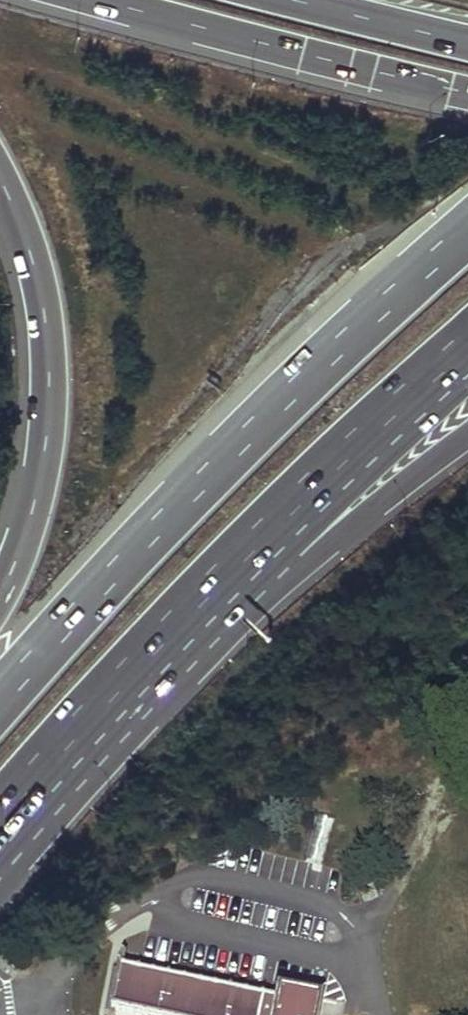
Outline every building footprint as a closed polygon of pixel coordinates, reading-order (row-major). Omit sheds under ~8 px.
[(121,968),(113,1009),(139,1014),(317,1014),(321,998),(280,990),(277,1002),(121,968)]
